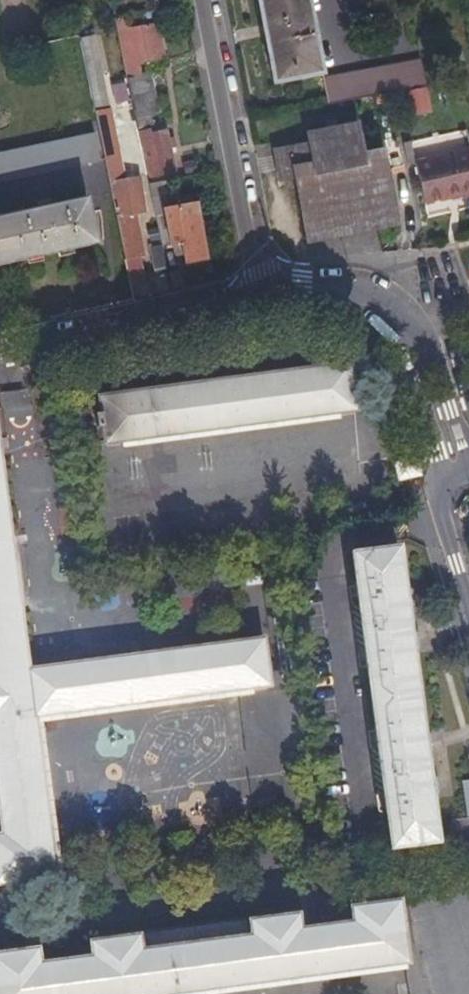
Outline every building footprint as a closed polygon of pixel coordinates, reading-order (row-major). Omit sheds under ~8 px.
[(319,72),(305,0),(257,0),(273,82),(319,72)] [(127,66),(136,64),(164,58),(156,22),(130,27),(128,18),(117,20),(127,66)] [(427,87),(424,71),(421,55),(320,76),(326,108),(427,87)] [(139,75),(136,64),(127,66),(133,99),(137,121),(152,118),(151,111),(161,109),(153,72),(139,75)] [(136,219),(147,216),(142,190),(137,191),(135,184),(129,185),(103,66),(87,70),(131,287),(144,284),(140,264),(145,263),(136,219)] [(140,135),(137,121),(133,99),(121,101),(126,122),(128,122),(132,142),(142,141),(140,135)] [(308,140),(274,147),(277,166),(293,164),(295,176),(305,226),(308,242),(396,223),(381,144),(361,148),(355,120),(306,130),(308,140)] [(154,132),(140,135),(142,141),(147,167),(161,165),(164,179),(178,176),(169,135),(155,139),(154,132)] [(100,161),(95,135),(0,154),(0,182),(100,161)] [(468,192),(468,150),(415,161),(423,202),(468,192)] [(279,180),(295,176),(293,164),(277,166),(279,180)] [(85,198),(0,217),(0,263),(96,242),(85,198)] [(169,214),(178,212),(176,201),(154,205),(157,216),(169,214)] [(176,249),(185,247),(189,265),(204,262),(194,209),(178,212),(182,230),(172,232),(173,237),(176,249)] [(172,232),(169,214),(157,216),(162,240),(173,237),(172,232)] [(348,364),(99,395),(105,437),(353,407),(348,364)] [(54,875),(33,715),(267,684),(260,637),(26,668),(0,464),(0,883),(54,875)] [(397,545),(353,550),(392,845),(437,839),(430,792),(439,791),(437,777),(428,778),(425,751),(434,750),(431,736),(423,737),(411,647),(420,646),(418,631),(409,632),(406,606),(414,605),(412,590),(404,591),(397,545)] [(405,957),(398,899),(351,905),(352,919),(298,927),(296,912),(89,940),(91,955),(38,962),(36,947),(0,952),(0,993),(145,993),(405,957)]
